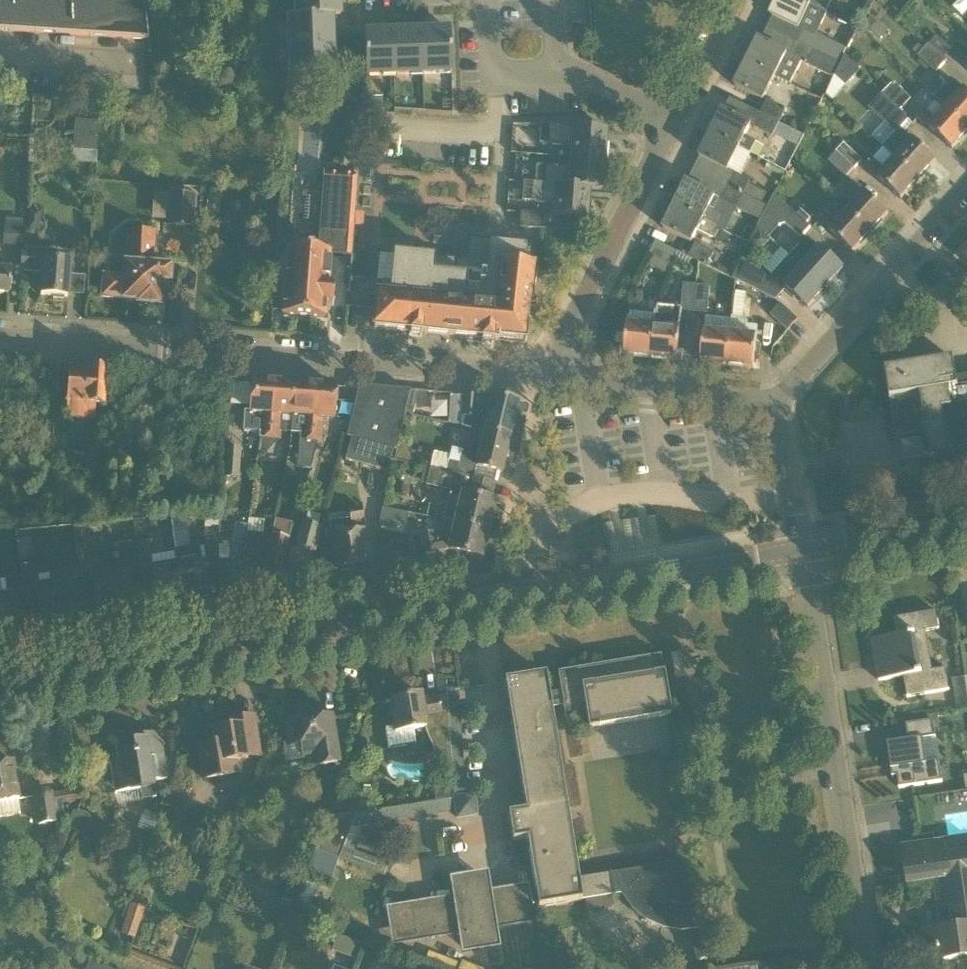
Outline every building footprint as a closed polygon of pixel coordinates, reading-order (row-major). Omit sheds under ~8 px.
[(147,40),(148,40),(144,0),(0,0),(0,31),(147,40)] [(296,16),(288,16),(290,74),(334,72),(334,58),(332,58),(331,47),(333,47),(333,30),(331,30),(330,19),(332,19),(332,16),(340,16),(340,1),(338,1),(338,0),(295,0),(296,16)] [(827,13),(800,0),(778,0),(771,15),(799,28),(806,15),(827,13)] [(827,13),(833,0),(800,0),(827,13)] [(798,43),(839,63),(843,55),(846,48),(805,28),(798,43)] [(451,73),(450,29),(435,29),(436,31),(425,32),(424,30),(408,30),(408,32),(397,33),(397,31),(380,32),(380,33),(369,34),(369,32),(365,32),(366,76),(451,73)] [(795,74),(782,66),(787,53),(759,39),(747,62),(775,76),(791,84),(795,74)] [(944,57),(924,39),(918,44),(924,49),(918,56),(921,58),(931,67),(937,72),(947,60),(944,57)] [(839,63),(798,43),(792,55),(791,56),(802,62),(833,77),(839,63)] [(836,75),(847,85),(861,70),(846,55),(836,75)] [(763,100),(775,76),(747,62),(735,86),(763,100)] [(952,78),(945,86),(934,97),(947,108),(966,126),(966,91),(952,78)] [(883,93),(900,110),(911,99),(897,84),(895,86),(893,84),(883,93)] [(909,120),(900,110),(883,93),(868,109),(896,134),(883,147),(896,158),(919,179),(937,160),(901,128),(909,120)] [(783,124),(780,122),(787,109),(769,100),(762,114),(783,124)] [(947,108),(936,120),(924,109),(917,117),(952,149),(966,133),(966,126),(947,108)] [(757,142),(745,136),(750,126),(751,124),(723,110),(711,133),(739,148),(751,154),(757,142)] [(762,114),(758,112),(751,124),(750,126),(772,137),(775,131),(779,132),(783,124),(762,114)] [(578,159),(611,162),(614,132),(548,126),(546,145),(579,148),(578,159)] [(96,164),(98,134),(94,134),(75,133),(72,162),(96,164)] [(728,171),(739,148),(711,133),(700,157),(728,171)] [(854,168),(861,160),(843,144),(836,152),(854,168)] [(919,179),(896,158),(885,170),(873,159),(866,167),(901,199),(919,179)] [(596,189),(596,191),(609,192),(611,162),(578,159),(577,170),(544,167),(543,184),(596,189)] [(726,185),(744,194),(749,184),(751,181),(733,171),(726,185)] [(288,244),(282,314),(325,318),(326,301),(332,302),(334,287),(329,286),(331,253),(344,254),(344,256),(352,257),(358,175),(324,172),(319,246),(288,244)] [(725,216),(724,215),(729,205),(719,199),(714,197),(715,195),(687,181),(675,205),(720,227),(725,216)] [(871,232),(889,213),(853,181),(846,189),(858,200),(848,211),(871,232)] [(596,189),(543,184),(530,183),(528,202),(561,205),(560,217),(593,220),(596,191),(596,189)] [(765,214),(769,207),(762,204),(744,194),(726,185),(719,199),(729,205),(761,220),(761,219),(762,220),(765,214)] [(195,228),(197,196),(168,194),(167,226),(195,228)] [(769,207),(765,214),(772,219),(780,226),(786,223),(801,237),(811,227),(801,218),(782,200),(775,195),(769,207)] [(720,227),(675,205),(664,228),(692,242),(698,230),(714,238),(720,227)] [(39,230),(40,211),(29,210),(28,229),(39,230)] [(545,213),(525,212),(521,211),(521,212),(519,227),(524,227),(543,229),(543,227),(545,213)] [(871,232),(848,211),(837,223),(825,212),(818,220),(853,252),(871,232)] [(22,226),(13,225),(12,245),(22,245),(23,226),(22,226)] [(103,275),(102,297),(123,299),(123,301),(138,302),(138,304),(158,305),(160,281),(169,281),(170,268),(150,266),(153,232),(129,230),(126,264),(108,263),(107,276),(103,275)] [(770,241),(761,233),(753,242),(759,247),(765,246),(770,241)] [(531,256),(531,255),(524,254),(525,248),(522,248),(522,247),(492,244),(492,243),(489,239),(470,237),(468,259),(393,251),(390,280),(382,279),(380,295),(377,295),(374,327),(410,331),(410,332),(421,333),(421,332),(482,338),(481,339),(492,340),(493,339),(498,340),(499,338),(523,340),(524,325),(526,326),(532,266),(527,266),(528,255),(531,256)] [(826,288),(844,269),(808,237),(791,256),(826,288)] [(671,264),(678,252),(657,241),(650,254),(671,264)] [(708,267),(708,266),(714,254),(715,252),(696,243),(689,257),(708,267)] [(67,296),(70,261),(42,259),(43,250),(22,249),(21,270),(42,272),(41,294),(53,295),(53,297),(64,298),(64,296),(67,296)] [(355,254),(353,274),(369,276),(371,256),(355,254)] [(808,308),(826,288),(791,256),(771,277),(794,298),(796,296),(808,308)] [(760,292),(769,273),(742,260),(733,278),(760,292)] [(11,271),(0,270),(0,293),(3,293),(3,292),(9,292),(11,271)] [(695,312),(697,285),(684,284),(681,309),(659,307),(657,313),(656,313),(651,358),(677,360),(682,315),(682,311),(695,312)] [(707,314),(710,286),(697,285),(695,312),(707,314)] [(788,330),(798,319),(781,304),(771,314),(788,330)] [(655,315),(631,312),(630,317),(629,317),(625,355),(651,358),(656,313),(655,313),(655,315)] [(754,368),(757,335),(747,335),(748,321),(733,320),(731,333),(728,365),(754,368)] [(728,365),(731,333),(704,330),(701,363),(728,365)] [(958,386),(954,358),(886,369),(897,438),(915,435),(916,440),(924,446),(929,445),(931,457),(951,454),(950,451),(966,448),(966,385),(958,386)] [(104,405),(107,369),(84,368),(84,370),(69,369),(67,403),(66,417),(95,418),(95,405),(104,405)] [(269,438),(273,381),(252,380),(250,411),(244,411),(243,430),(259,431),(259,438),(269,438)] [(291,432),(294,383),(273,381),(269,438),(279,439),(280,439),(280,432),(291,432)] [(311,441),(315,384),(294,383),(291,432),(291,435),(301,435),(300,441),(311,441)] [(334,418),(336,385),(315,384),(311,441),(321,442),(323,417),(334,418)] [(396,450),(405,412),(409,390),(359,386),(354,408),(347,436),(351,438),(395,449),(396,450)] [(517,402),(493,396),(463,394),(463,396),(462,416),(461,426),(472,428),(485,431),(509,437),(517,402)] [(28,438),(53,441),(54,422),(30,420),(28,438)] [(501,473),(509,437),(485,431),(479,454),(464,451),(461,463),(448,460),(446,471),(474,478),(476,467),(501,473)] [(387,472),(395,449),(351,438),(345,460),(387,472)] [(239,469),(240,444),(226,443),(224,477),(238,478),(238,469),(239,469)] [(491,527),(494,517),(491,516),(494,501),(490,500),(494,482),(474,478),(446,471),(430,468),(426,484),(426,485),(450,491),(443,521),(455,523),(487,531),(488,526),(491,527)] [(364,547),(368,546),(362,508),(349,510),(352,532),(331,536),(336,568),(340,568),(341,571),(350,570),(351,566),(367,564),(364,547)] [(146,539),(145,529),(143,518),(133,520),(136,541),(146,539)] [(320,527),(317,526),(305,522),(304,522),(302,527),(297,546),(313,551),(319,531),(320,527)] [(487,544),(490,533),(487,533),(487,531),(455,523),(452,537),(435,539),(434,533),(420,535),(424,554),(449,550),(481,557),(484,543),(487,544)] [(259,561),(262,533),(247,532),(244,559),(259,561)] [(272,534),(265,564),(268,580),(270,580),(285,577),(282,565),(288,538),(272,534)] [(140,566),(152,564),(148,540),(136,542),(140,566)] [(218,540),(206,540),(206,545),(207,559),(218,559),(218,546),(218,540)] [(229,545),(218,546),(218,559),(229,559),(229,545)] [(205,590),(200,560),(177,564),(182,594),(205,590)] [(157,598),(182,594),(177,564),(153,568),(157,598)] [(922,671),(915,633),(939,628),(936,611),(894,618),(897,635),(872,639),(879,680),(905,676),(908,697),(950,690),(946,667),(922,671)] [(505,681),(505,683),(526,811),(508,814),(513,840),(527,838),(536,892),(530,893),(528,885),(490,891),(487,873),(449,878),(452,897),(410,904),(416,942),(459,935),(462,954),(500,948),(497,929),(535,922),(532,904),(538,903),(538,908),(561,904),(561,903),(615,894),(612,872),(578,878),(551,707),(563,705),(566,718),(586,714),(588,728),(670,715),(664,672),(663,672),(660,655),(558,672),(561,691),(548,693),(545,675),(505,681)] [(966,709),(966,681),(966,677),(953,679),(958,710),(966,709)] [(447,691),(449,714),(461,712),(459,690),(459,689),(447,691)] [(391,712),(393,727),(385,728),(389,748),(416,743),(414,729),(425,727),(426,732),(433,731),(436,748),(450,745),(449,714),(442,716),(439,695),(421,698),(421,695),(392,699),(394,711),(391,712)] [(321,717),(319,705),(295,709),(297,721),(285,723),(289,747),(300,746),(302,757),(314,755),(316,767),(340,763),(333,715),(321,717)] [(204,779),(235,774),(233,761),(249,758),(248,750),(260,748),(254,716),(232,720),(234,727),(212,731),(214,744),(198,746),(204,779)] [(896,768),(899,787),(942,780),(939,760),(926,762),(923,738),(935,736),(933,719),(906,723),(908,738),(887,741),(891,768),(896,768)] [(115,794),(140,789),(142,800),(156,798),(154,787),(156,787),(155,781),(168,778),(164,758),(151,761),(147,739),(140,740),(141,743),(133,745),(134,747),(116,750),(118,762),(105,764),(105,765),(110,764),(115,794)] [(21,813),(18,799),(12,760),(0,762),(0,817),(21,813)] [(436,802),(454,800),(454,798),(452,774),(442,775),(444,788),(434,790),(436,802)] [(176,788),(168,802),(179,809),(188,794),(176,788)] [(39,825),(55,822),(51,794),(34,797),(39,825)] [(313,850),(315,851),(307,875),(330,883),(333,874),(338,859),(351,827),(455,811),(456,820),(477,816),(476,796),(462,797),(454,798),(454,800),(436,802),(326,817),(313,850)] [(904,847),(909,883),(945,878),(950,914),(966,912),(966,837),(904,847)] [(699,928),(683,861),(612,872),(615,894),(615,895),(621,894),(632,909),(646,921),(662,928),(679,931),(699,928)] [(407,875),(391,869),(388,877),(404,883),(407,875)] [(138,936),(146,905),(131,902),(123,932),(138,936)] [(966,957),(966,912),(950,914),(952,929),(917,934),(921,963),(966,957)] [(349,941),(344,955),(356,960),(361,945),(349,941)] [(706,960),(702,942),(696,944),(693,949),(695,958),(700,960),(705,959),(706,960)] [(462,965),(429,951),(424,964),(437,968),(460,968),(462,965)] [(90,961),(87,968),(112,968),(90,961)]
